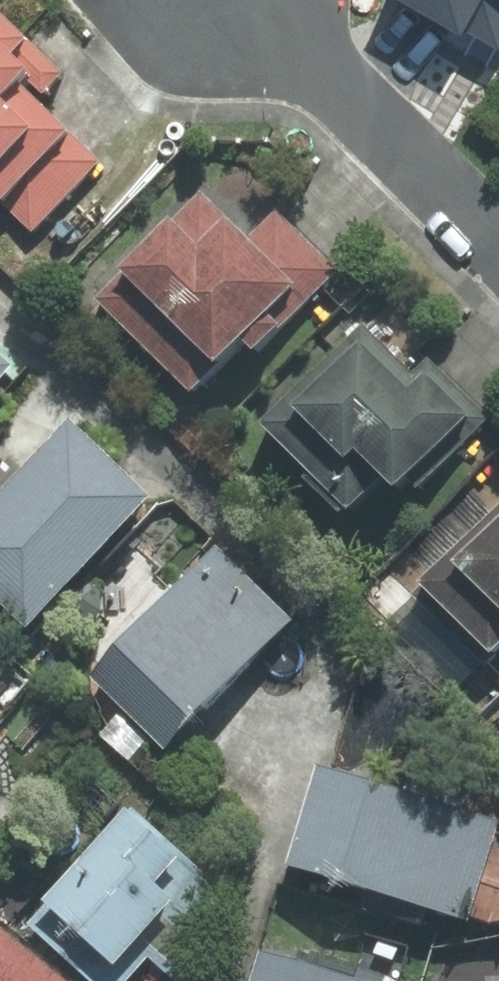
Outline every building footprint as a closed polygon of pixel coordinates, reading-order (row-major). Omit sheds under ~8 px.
[(437,32),(456,0),(382,0),(437,32)] [(498,25),(498,10),(481,0),(456,0),(437,32),(480,57),(498,25)] [(498,10),(498,0),(481,0),(498,10)] [(21,236),(87,172),(59,144),(26,110),(51,86),(11,45),(0,34),(0,215),(21,236)] [(195,197),(82,305),(174,400),(223,353),(237,367),(328,280),(267,216),(239,242),(195,197)] [(403,379),(353,327),(239,437),(326,527),(357,497),(369,509),(392,487),(403,499),(479,426),(419,364),(403,379)] [(56,430),(0,493),(0,627),(15,643),(131,509),(56,430)] [(402,599),(469,667),(498,638),(498,503),(402,599)] [(281,631),(206,556),(78,682),(153,758),(281,631)] [(488,834),(305,780),(275,881),(458,935),(488,834)] [(18,931),(74,980),(125,980),(140,965),(158,980),(189,980),(209,903),(191,887),(196,882),(121,815),(112,825),(108,821),(23,916),(28,920),(18,931)] [(0,947),(0,980),(42,980),(0,947)] [(241,980),(305,980),(247,963),(241,980)]
